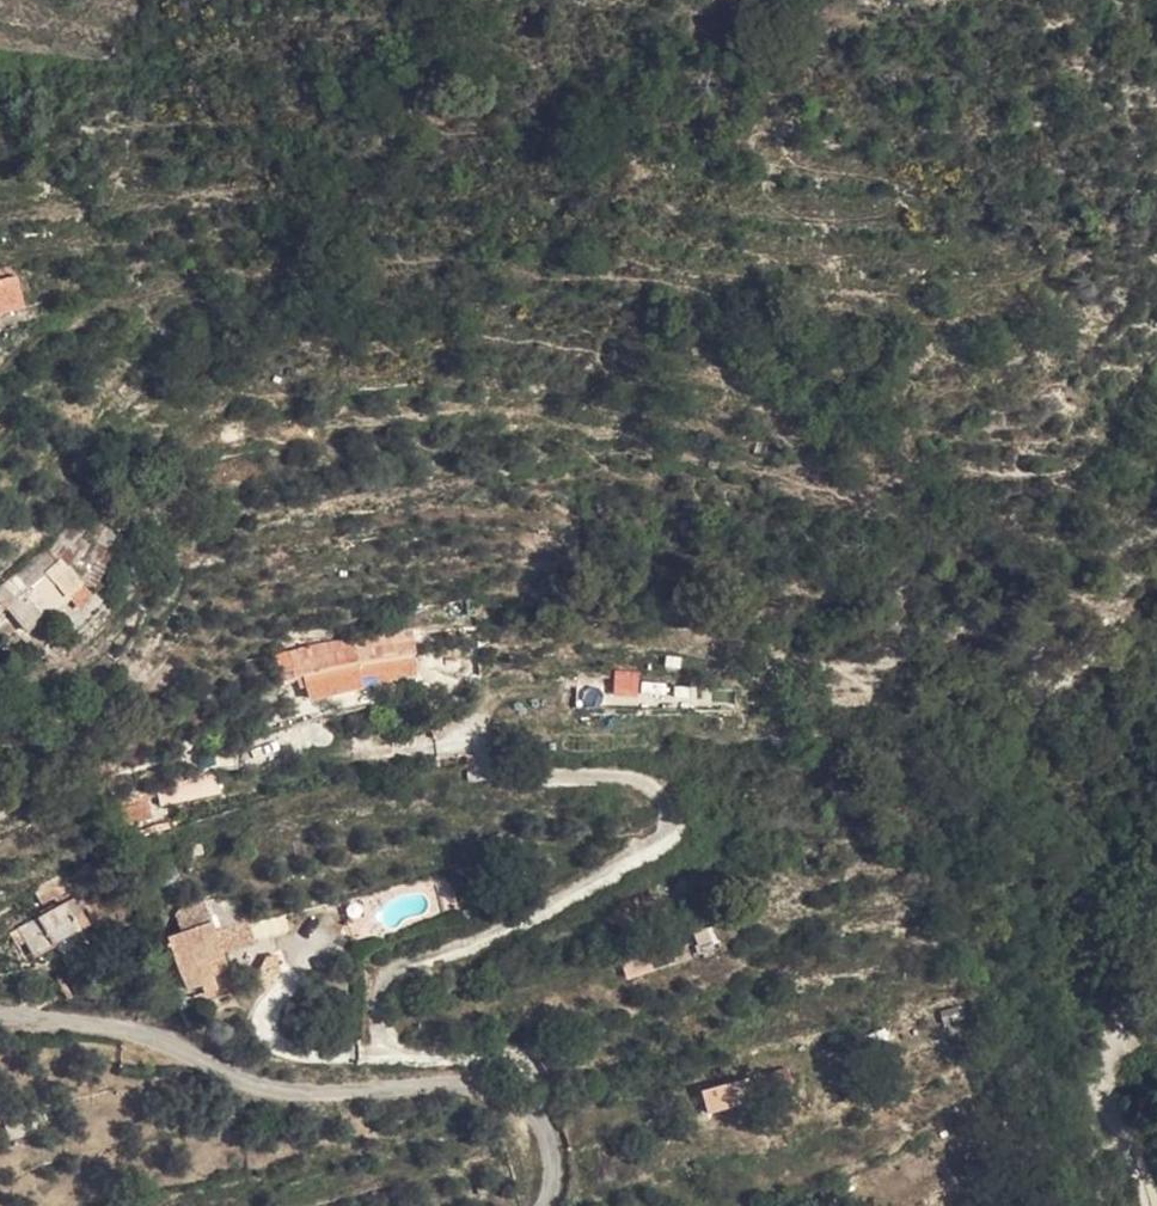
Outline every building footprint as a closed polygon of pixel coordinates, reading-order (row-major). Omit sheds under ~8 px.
[(0,273),(0,322),(23,314),(10,270),(0,273)] [(15,591),(9,582),(0,588),(0,599),(15,591)] [(38,626),(15,591),(0,599),(0,629),(4,635),(11,630),(19,641),(38,626)] [(306,697),(418,679),(410,629),(276,650),(280,679),(303,676),(306,697)] [(614,668),(612,693),(638,696),(640,671),(614,668)] [(90,891),(52,908),(63,937),(69,950),(98,936),(87,910),(96,905),(90,891)] [(63,937),(52,908),(31,918),(43,946),(63,937)] [(206,920),(163,936),(185,990),(208,979),(206,973),(202,964),(219,956),(206,920)] [(217,929),(225,953),(255,944),(247,920),(217,929)] [(649,955),(621,961),(625,977),(653,971),(649,955)] [(222,965),(219,956),(202,964),(206,973),(222,965)] [(208,979),(185,990),(191,1001),(213,991),(208,979)] [(719,1090),(695,1098),(699,1119),(724,1112),(719,1090)]
